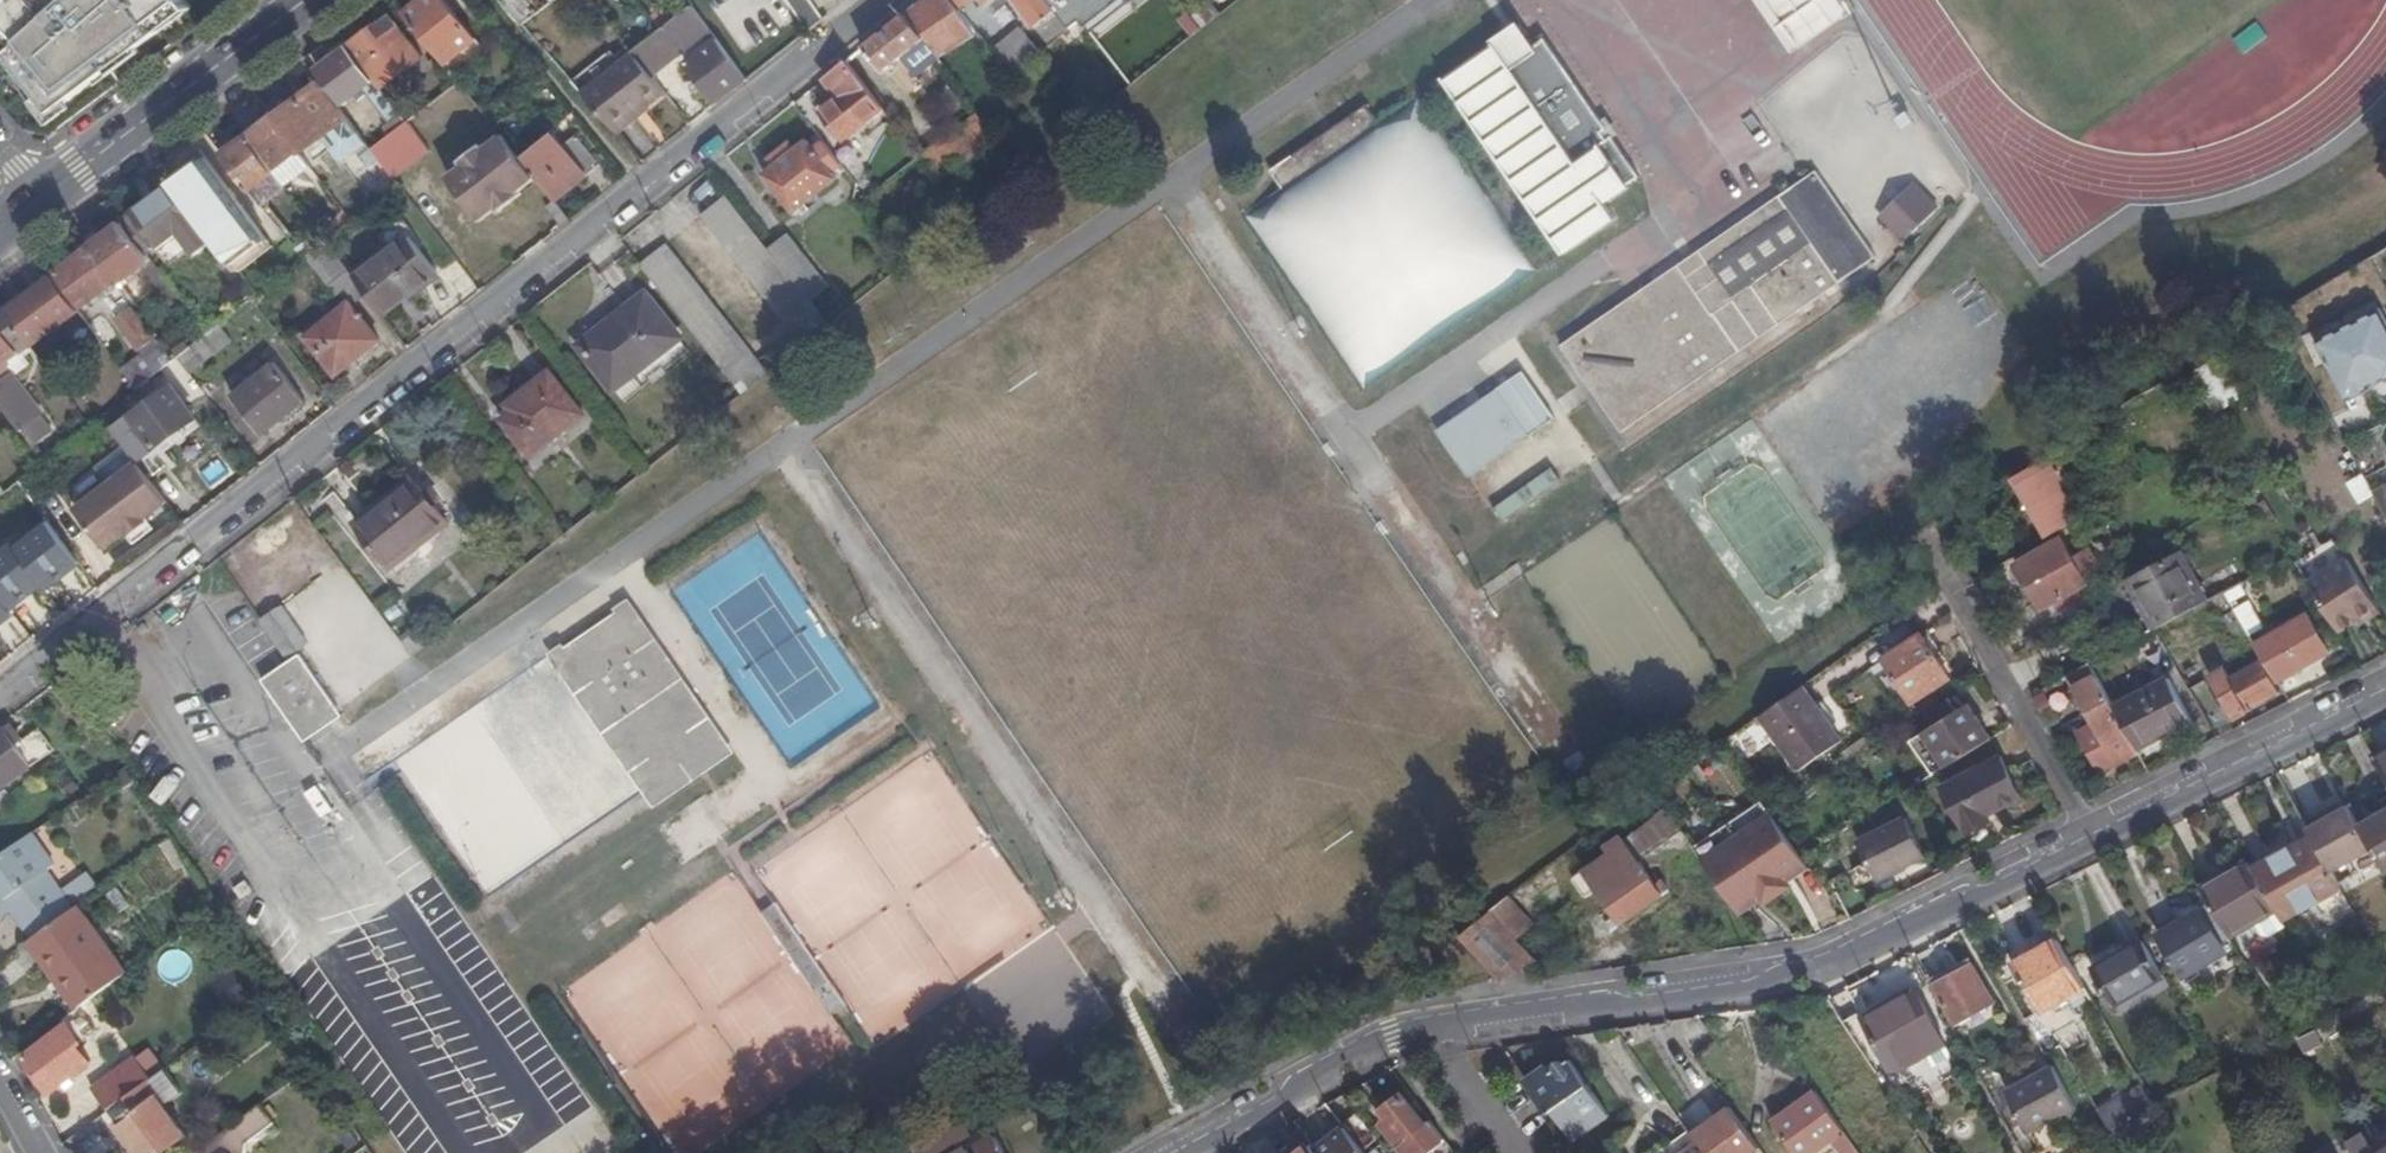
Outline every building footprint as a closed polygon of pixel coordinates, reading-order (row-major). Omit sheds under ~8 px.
[(15,47),(9,54),(53,111),(124,58),(191,8),(184,0),(0,0),(0,30),(15,47)] [(404,15),(445,65),(475,40),(444,0),(422,0),(404,15)] [(541,11),(556,0),(533,0),(541,11)] [(808,31),(822,20),(809,0),(787,0),(808,31)] [(924,40),(925,39),(937,56),(975,34),(957,11),(948,0),(922,0),(904,14),(924,40)] [(957,11),(970,0),(948,0),(957,11)] [(1049,46),(1069,30),(1045,0),(1012,0),(1049,46)] [(1126,0),(1085,0),(1118,41),(1142,21),(1126,0)] [(1845,0),(1757,0),(1791,50),(1852,9),(1845,0)] [(650,75),(708,30),(690,6),(670,22),(660,30),(632,52),(632,53),(640,63),(650,75)] [(653,21),(660,30),(670,22),(663,13),(653,21)] [(904,14),(864,46),(883,72),(924,40),(904,14)] [(392,16),(350,47),(382,90),(424,58),(392,16)] [(1528,19),(1504,37),(1519,57),(1543,38),(1528,19)] [(1011,78),(1041,54),(1020,29),(990,53),(1011,78)] [(1504,37),(1465,67),(1595,237),(1634,207),(1623,192),(1646,175),(1645,173),(1656,165),(1554,30),(1543,38),(1519,57),(1504,37)] [(382,90),(350,47),(319,70),(344,104),(367,88),(387,117),(391,115),(396,121),(402,116),(382,90)] [(627,47),(613,58),(618,64),(632,53),(632,52),(627,47)] [(714,104),(746,81),(729,59),(723,63),(727,68),(723,71),(705,48),(683,64),(695,79),(702,89),(714,104)] [(609,52),(570,83),(588,103),(640,63),(632,53),(618,64),(613,58),(609,52)] [(846,60),(823,78),(839,98),(821,112),(841,140),(882,108),(846,60)] [(636,120),(666,96),(650,75),(640,63),(588,103),(613,132),(633,117),(636,120)] [(695,94),(702,89),(695,79),(687,85),(695,94)] [(321,83),(274,118),(301,155),(327,135),(346,158),(366,143),(321,83)] [(1374,127),(1278,193),(1246,215),(1362,387),(1537,272),(1417,99),(1374,127)] [(1278,193),(1374,127),(1362,110),(1266,175),(1278,193)] [(613,132),(616,136),(636,120),(633,117),(613,132)] [(274,118),(224,156),(252,192),(301,155),(274,118)] [(372,150),(393,179),(430,151),(409,121),(407,123),(372,150)] [(536,177),(522,160),(501,135),(485,147),(482,145),(461,161),(464,164),(448,177),(481,221),(498,208),(501,211),(521,194),(519,191),(536,177)] [(536,177),(554,200),(598,165),(574,135),(561,146),(552,136),(522,160),(536,177)] [(779,163),(763,175),(793,212),(836,178),(807,141),(793,152),(787,145),(773,157),(779,163)] [(209,161),(176,185),(237,266),(270,242),(209,161)] [(1620,431),(1874,255),(1813,169),(1630,296),(1559,345),(1620,431)] [(1904,243),(1942,208),(1916,181),(1878,216),(1904,243)] [(202,225),(174,186),(133,216),(158,251),(192,226),(195,230),(202,225)] [(767,251),(724,197),(699,217),(791,334),(816,315),(807,303),(777,264),(767,251)] [(124,223),(91,247),(117,282),(119,285),(142,268),(169,305),(179,298),(124,223)] [(370,298),(383,315),(436,273),(404,230),(350,272),(370,298)] [(786,236),(767,251),(777,264),(792,259),(799,253),(786,236)] [(297,248),(305,259),(307,258),(315,251),(308,240),(297,248)] [(330,288),(350,272),(326,242),(325,243),(315,251),(307,258),(330,288)] [(664,245),(638,265),(730,383),(755,363),(664,245)] [(117,282),(91,247),(57,272),(84,307),(117,282)] [(279,262),(287,274),(305,259),(297,248),(279,262)] [(826,287),(799,253),(792,259),(777,264),(807,303),(826,287)] [(370,298),(350,272),(330,288),(346,309),(351,305),(355,310),(370,298)] [(52,276),(5,311),(32,346),(78,311),(52,276)] [(119,296),(125,293),(120,286),(115,290),(119,296)] [(581,347),(613,390),(636,372),(678,339),(645,297),(581,347)] [(351,305),(346,309),(308,339),(338,377),(381,344),(355,310),(351,305)] [(141,350),(155,339),(131,308),(118,318),(141,350)] [(2385,381),(2385,322),(2382,313),(2350,329),(2376,379),(2383,375),(2385,381)] [(20,351),(0,325),(0,366),(20,351)] [(2347,403),(2372,391),(2367,383),(2376,379),(2350,329),(2318,345),(2347,403)] [(192,372),(225,346),(215,333),(181,358),(192,372)] [(137,390),(175,361),(162,342),(124,371),(137,390)] [(2247,397),(2221,354),(2195,369),(2221,413),(2247,397)] [(262,436),(305,403),(275,365),(233,397),(262,436)] [(636,372),(613,390),(624,404),(647,385),(636,372)] [(20,430),(39,415),(8,374),(0,380),(0,404),(20,430)] [(523,405),(503,422),(531,458),(583,417),(549,374),(518,399),(523,405)] [(2381,387),(2385,384),(2385,381),(2383,375),(2376,379),(2381,387)] [(2372,391),(2381,387),(2376,379),(2367,383),(2372,391)] [(172,387),(131,417),(147,439),(154,449),(196,418),(172,387)] [(1498,390),(1438,431),(1468,475),(1528,435),(1498,390)] [(497,414),(503,422),(523,405),(518,399),(497,414)] [(121,402),(103,416),(111,426),(128,413),(121,402)] [(128,413),(111,426),(130,452),(147,439),(131,417),(128,413)] [(2054,453),(2015,476),(2049,535),(2088,512),(2054,453)] [(146,516),(167,501),(136,460),(109,481),(102,480),(82,495),(81,501),(76,505),(107,546),(126,531),(146,516)] [(445,522),(413,480),(356,525),(389,566),(445,522)] [(2374,492),(2385,512),(2385,486),(2374,492)] [(146,516),(126,531),(135,542),(155,527),(146,516)] [(2056,600),(2070,625),(2093,611),(2081,591),(2078,587),(2087,583),(2081,573),(2087,569),(2089,572),(2095,569),(2088,557),(2077,563),(2062,538),(2018,565),(2042,608),(2056,600)] [(2296,561),(2338,630),(2354,620),(2376,607),(2334,538),(2296,561)] [(2154,614),(2160,626),(2208,600),(2183,553),(2129,582),(2148,617),(2154,614)] [(2211,606),(2227,598),(2224,591),(2208,600),(2211,606)] [(285,659),(306,644),(280,605),(259,619),(285,659)] [(621,616),(623,619),(710,747),(659,782),(571,655),(568,652),(555,661),(604,731),(658,811),(739,756),(675,664),(635,606),(621,616)] [(2357,625),(2379,612),(2376,607),(2354,620),(2357,625)] [(2255,644),(2276,681),(2328,650),(2307,614),(2255,644)] [(710,747),(623,619),(571,655),(659,782),(710,747)] [(1951,678),(1922,635),(1884,661),(1913,704),(1951,678)] [(260,680),(298,731),(334,705),(297,653),(260,680)] [(2233,717),(2277,692),(2260,661),(2231,677),(2226,667),(2210,676),(2233,717)] [(2091,664),(2067,676),(2094,728),(2080,736),(2103,776),(2139,755),(2137,751),(2115,710),(2091,664)] [(2115,710),(2137,751),(2191,722),(2169,680),(2115,710)] [(1843,744),(1804,689),(1760,720),(1799,775),(1843,744)] [(1958,712),(1949,699),(1926,715),(1935,728),(1958,712)] [(334,705),(298,731),(304,740),(341,713),(334,705)] [(1968,705),(1958,712),(1935,728),(1924,735),(1947,769),(1961,759),(1991,739),(1968,705)] [(0,731),(0,788),(53,750),(39,729),(22,741),(10,724),(0,731)] [(2375,760),(2385,780),(2385,754),(2375,760)] [(1960,823),(2017,791),(2001,758),(1943,787),(1960,823)] [(2022,800),(2017,791),(1960,823),(1966,835),(1990,823),(1987,817),(2022,800)] [(1680,801),(1667,810),(1668,812),(1682,831),(1694,822),(1680,801)] [(2346,805),(2307,827),(2312,836),(2331,871),(2371,849),(2358,825),(2346,805)] [(2358,825),(2371,849),(2383,870),(2385,868),(2385,810),(2358,825)] [(1621,925),(1668,892),(1661,882),(1655,886),(1642,868),(1638,862),(1649,855),(1653,861),(1655,865),(1688,841),(1682,831),(1668,812),(1624,842),(1621,838),(1608,847),(1612,853),(1585,871),(1598,890),(1621,925)] [(1757,895),(1760,900),(1765,906),(1792,888),(1787,882),(1784,877),(1805,862),(1803,859),(1776,819),(1772,813),(1703,861),(1736,910),(1757,895)] [(1872,872),(1919,846),(1906,819),(1858,843),(1872,872)] [(1694,822),(1682,831),(1688,841),(1701,831),(1694,822)] [(32,832),(0,855),(0,918),(0,919),(13,910),(17,915),(28,906),(30,898),(36,894),(40,898),(58,885),(47,870),(55,864),(32,832)] [(2274,910),(2282,923),(2341,888),(2331,871),(2312,836),(2251,871),(2274,910)] [(1924,857),(1919,846),(1872,872),(1876,880),(1924,857)] [(1642,868),(1653,861),(1649,855),(1638,862),(1642,868)] [(1787,882),(1809,867),(1805,862),(1784,877),(1787,882)] [(2201,891),(2210,906),(2228,936),(2274,910),(2251,871),(2248,865),(2201,891)] [(1585,871),(1574,878),(1587,898),(1598,890),(1585,871)] [(17,915),(20,920),(62,890),(58,885),(40,898),(36,894),(30,898),(28,906),(17,915)] [(20,920),(33,938),(35,936),(74,907),(62,890),(20,920)] [(1736,910),(1740,915),(1760,900),(1757,895),(1736,910)] [(1511,899),(1491,914),(1493,916),(1517,946),(1535,930),(1511,899)] [(79,1010),(128,973),(78,905),(74,907),(35,936),(70,985),(64,990),(79,1010)] [(2221,946),(2230,941),(2228,936),(2210,906),(2160,936),(2185,980),(2226,955),(2221,946)] [(829,1017),(846,1005),(779,910),(762,921),(829,1017)] [(1517,946),(1493,916),(1464,939),(1483,959),(1501,980),(1531,964),(1517,946)] [(2041,1014),(2084,989),(2057,942),(2014,966),(2041,1014)] [(2112,1006),(2162,977),(2141,943),(2092,971),(2112,1006)] [(1992,1003),(1973,966),(1935,985),(1955,1023),(1992,1003)] [(1871,1016),(1900,1061),(1940,1037),(1913,991),(1894,1003),(1871,1016)] [(1871,1016),(1894,1003),(1891,998),(1868,1011),(1871,1016)] [(87,1020),(79,1010),(65,1020),(68,1024),(25,1057),(51,1092),(90,1062),(78,1045),(82,1042),(74,1030),(87,1020)] [(1860,1016),(1863,1021),(1871,1016),(1868,1011),(1860,1016)] [(1890,1067),(1900,1061),(1871,1016),(1863,1021),(1890,1067)] [(145,1083),(156,1075),(145,1060),(134,1068),(145,1083)] [(1608,1117),(1569,1061),(1551,1073),(1546,1066),(1524,1081),(1547,1114),(1567,1101),(1587,1131),(1608,1117)] [(2030,1134),(2076,1108),(2053,1067),(2006,1093),(2030,1134)] [(139,1088),(145,1083),(134,1068),(89,1102),(100,1117),(139,1088)] [(164,1084),(156,1075),(145,1083),(139,1088),(149,1100),(155,1096),(153,1093),(164,1084)] [(2111,1132),(2153,1109),(2140,1085),(2097,1108),(2111,1132)] [(155,1096),(149,1100),(139,1088),(100,1117),(109,1129),(115,1124),(134,1150),(136,1152),(163,1152),(186,1137),(155,1096)] [(1816,1091),(1772,1122),(1793,1152),(1815,1152),(1832,1142),(1839,1152),(1858,1152),(1816,1091)] [(1405,1092),(1382,1110),(1389,1118),(1381,1124),(1404,1152),(1427,1152),(1442,1142),(1405,1092)] [(1343,1098),(1327,1106),(1340,1123),(1354,1112),(1343,1098)] [(1687,1132),(1693,1141),(1702,1152),(1746,1152),(1758,1145),(1728,1103),(1687,1132)] [(1389,1118),(1382,1110),(1374,1115),(1381,1124),(1389,1118)] [(1354,1112),(1340,1123),(1344,1128),(1363,1152),(1377,1141),(1355,1112),(1354,1112)] [(905,1152),(933,1152),(978,1130),(972,1118),(947,1131),(946,1128),(908,1151),(905,1152)] [(109,1129),(127,1152),(130,1152),(134,1150),(115,1124),(109,1129)] [(1315,1150),(1317,1152),(1363,1152),(1344,1128),(1315,1150)] [(1002,1152),(1051,1152),(1041,1133),(1007,1150),(1000,1136),(995,1139),(1002,1152)] [(2369,1149),(2362,1136),(2347,1145),(2352,1152),(2372,1152),(2369,1149)] [(995,1139),(991,1141),(999,1152),(1002,1152),(995,1139)] [(2385,1150),(2385,1139),(2369,1149),(2372,1152),(2380,1152),(2385,1150)] [(991,1141),(969,1152),(970,1152),(999,1152),(991,1141)] [(1693,1141),(1676,1152),(1702,1152),(1693,1141)] [(1299,1152),(1317,1152),(1315,1150),(1311,1144),(1299,1152)]
